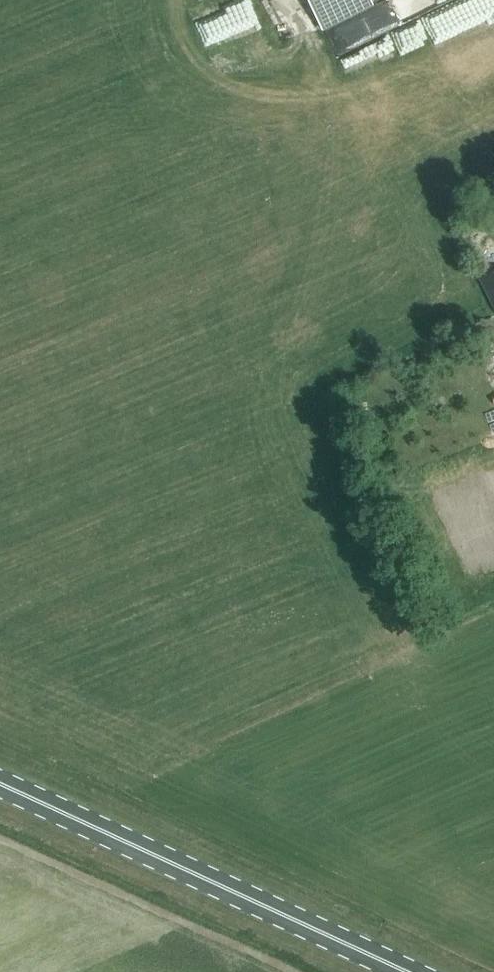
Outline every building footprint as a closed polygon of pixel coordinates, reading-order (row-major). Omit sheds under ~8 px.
[(320,27),(371,2),(370,1),(372,0),(307,0),(320,27)] [(493,310),(493,272),(478,280),(493,310)]
